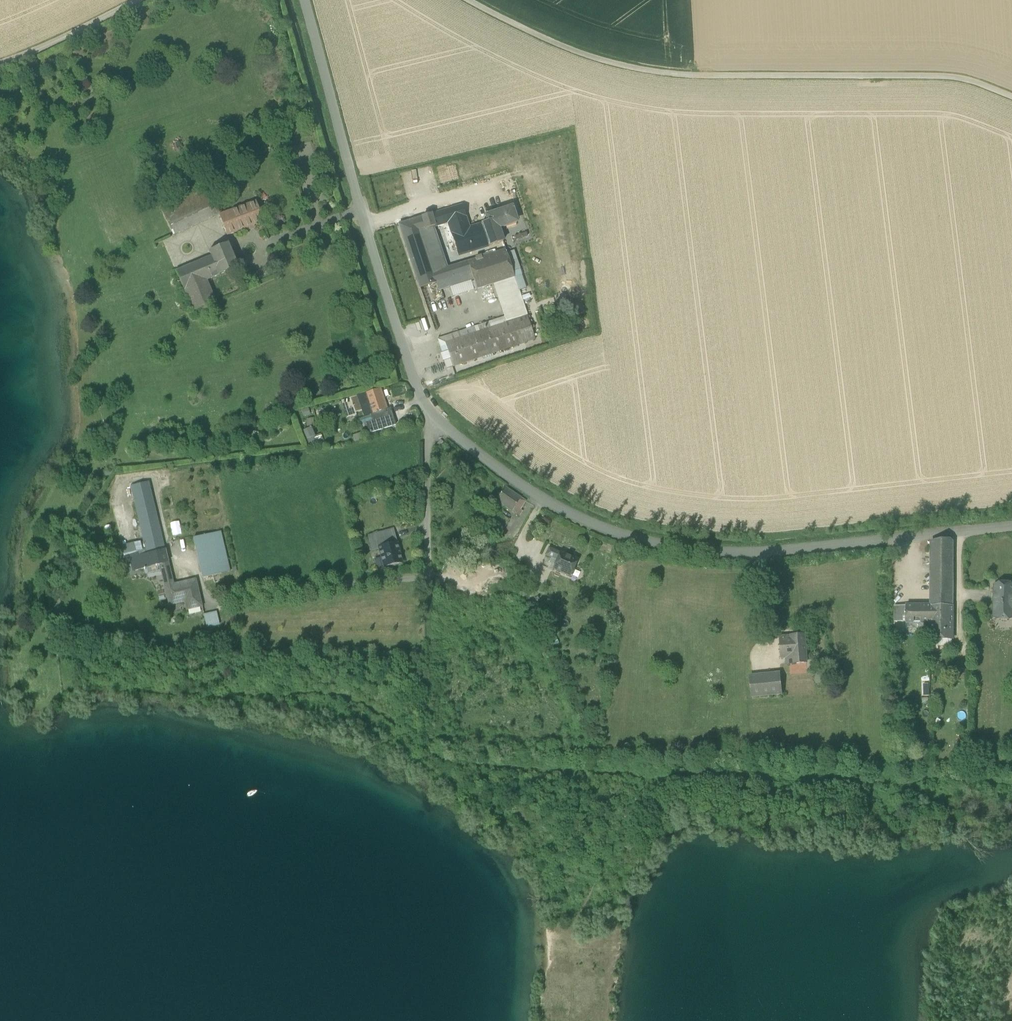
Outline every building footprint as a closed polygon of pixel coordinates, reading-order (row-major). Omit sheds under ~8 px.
[(161,210),(173,235),(220,213),(208,188),(161,210)] [(219,215),(227,236),(263,222),(256,202),(219,215)] [(448,223),(453,239),(468,235),(471,234),(469,228),(462,206),(444,211),(448,223)] [(486,216),(488,222),(495,220),(498,226),(516,220),(512,207),(486,216)] [(444,211),(432,215),(434,227),(435,227),(448,223),(444,211)] [(432,215),(422,218),(426,229),(434,227),(432,215)] [(420,231),(426,229),(422,218),(416,220),(420,231)] [(399,225),(417,278),(434,273),(420,231),(416,220),(399,225)] [(503,242),(498,226),(495,220),(488,222),(481,224),(489,247),(503,242)] [(474,252),(489,247),(481,224),(469,228),(471,234),(468,235),(474,251),(474,252)] [(448,268),(435,227),(434,227),(426,229),(420,231),(434,273),(443,270),(448,268)] [(474,251),(468,235),(453,239),(459,256),(474,251)] [(211,257),(219,276),(238,268),(228,244),(209,252),(211,257)] [(505,250),(468,262),(469,265),(506,253),(505,250)] [(514,250),(506,253),(513,272),(521,270),(514,250)] [(477,290),(494,284),(515,277),(513,272),(506,253),(469,265),(474,280),(477,289),(477,290)] [(176,272),(193,312),(216,302),(207,281),(219,276),(211,257),(176,272)] [(450,287),(474,280),(469,265),(468,262),(448,268),(443,270),(447,280),(449,288),(450,287)] [(420,288),(436,283),(447,280),(443,270),(434,273),(417,278),(420,288)] [(522,275),(515,277),(519,291),(527,289),(522,275)] [(449,352),(451,358),(454,367),(536,339),(519,291),(515,277),(494,284),(505,317),(438,339),(441,346),(443,353),(449,352)] [(449,288),(447,280),(436,283),(439,291),(449,288)] [(474,280),(450,287),(452,297),(477,289),(474,280)] [(444,361),(445,360),(451,358),(449,352),(443,353),(442,354),(444,361)] [(448,369),(454,367),(451,358),(445,360),(448,369)] [(371,414),(387,409),(380,389),(364,395),(352,398),(341,401),(347,418),(356,415),(356,413),(362,411),(364,417),(371,414)] [(373,422),(389,417),(389,416),(387,409),(371,414),(373,422)] [(370,433),(396,425),(393,415),(389,416),(389,417),(373,422),(366,424),(370,433)] [(303,432),(310,447),(316,444),(313,438),(313,437),(310,428),(303,432)] [(313,438),(316,444),(322,441),(319,435),(313,437),(313,438)] [(146,551),(147,555),(165,550),(149,482),(131,487),(146,551)] [(496,499),(512,510),(521,498),(505,487),(496,499)] [(512,510),(520,516),(523,511),(520,509),(525,502),(521,498),(512,510)] [(499,538),(510,520),(499,513),(488,531),(499,538)] [(383,532),(385,543),(396,540),(393,529),(383,532)] [(193,538),(203,578),(211,576),(230,572),(221,532),(193,538)] [(368,536),(372,551),(379,549),(378,544),(385,543),(383,532),(368,536)] [(931,606),(953,606),(954,542),(952,539),(932,541),(931,605),(931,606)] [(381,558),(384,567),(402,563),(396,540),(385,543),(378,544),(379,549),(381,558)] [(141,542),(121,546),(124,556),(129,555),(143,552),(141,542)] [(552,558),(554,559),(555,557),(557,558),(560,553),(549,548),(545,555),(552,558)] [(165,550),(147,555),(150,567),(160,565),(168,563),(165,550)] [(553,568),(569,576),(570,574),(572,575),(575,570),(573,569),(577,560),(560,552),(560,553),(557,558),(553,568)] [(133,571),(150,567),(147,555),(130,559),(133,571)] [(554,559),(552,558),(548,566),(553,568),(557,558),(555,557),(554,559)] [(384,567),(381,558),(374,560),(376,569),(384,567)] [(512,574),(523,579),(531,564),(520,558),(512,574)] [(184,602),(186,611),(202,607),(199,591),(197,592),(194,580),(173,585),(169,567),(161,569),(169,606),(184,602)] [(1011,604),(1011,586),(992,585),(991,603),(1011,604)] [(1011,618),(1011,604),(991,603),(991,617),(1011,618)] [(906,606),(906,622),(906,623),(909,623),(922,623),(930,622),(930,623),(953,623),(953,606),(931,606),(931,605),(906,606)] [(895,622),(906,622),(906,606),(895,606),(895,622)] [(204,615),(207,628),(219,625),(216,612),(204,615)] [(922,623),(909,623),(909,631),(922,630),(922,623)] [(953,640),(953,623),(930,623),(930,639),(953,640)] [(786,658),(786,665),(807,663),(805,635),(780,637),(782,659),(786,658)] [(750,677),(752,697),(782,694),(780,674),(750,677)]
